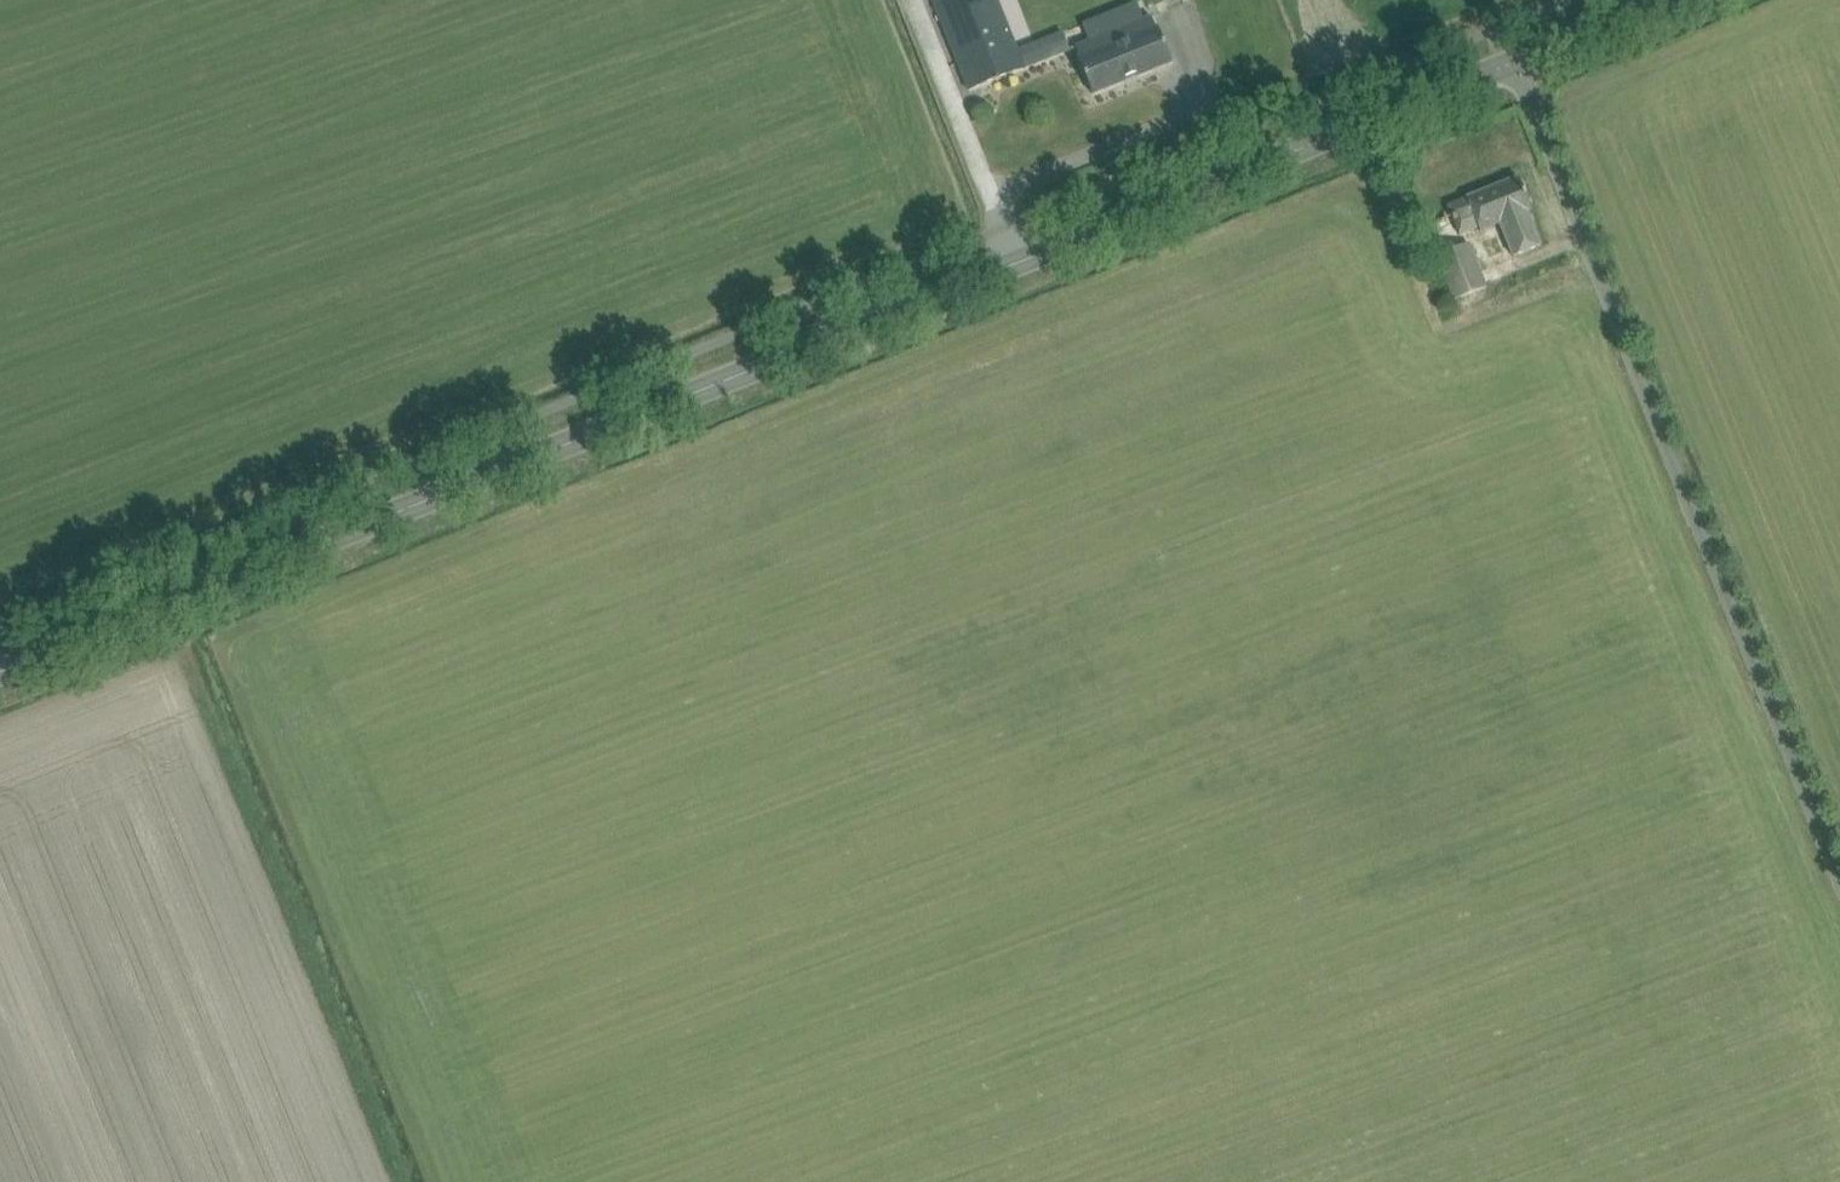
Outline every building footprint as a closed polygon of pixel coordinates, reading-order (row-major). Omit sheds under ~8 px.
[(961,66),(970,88),(1024,67),(1017,49),(1015,45),(998,0),(935,0),(961,66)] [(1091,40),(1076,46),(1081,58),(1079,59),(1093,94),(1172,62),(1158,27),(1157,28),(1152,16),(1144,19),(1091,40)] [(1508,200),(1427,231),(1440,265),(1521,234),(1508,200)] [(1552,236),(1504,255),(1530,322),(1573,306),(1556,263),(1561,261),(1552,236)]
